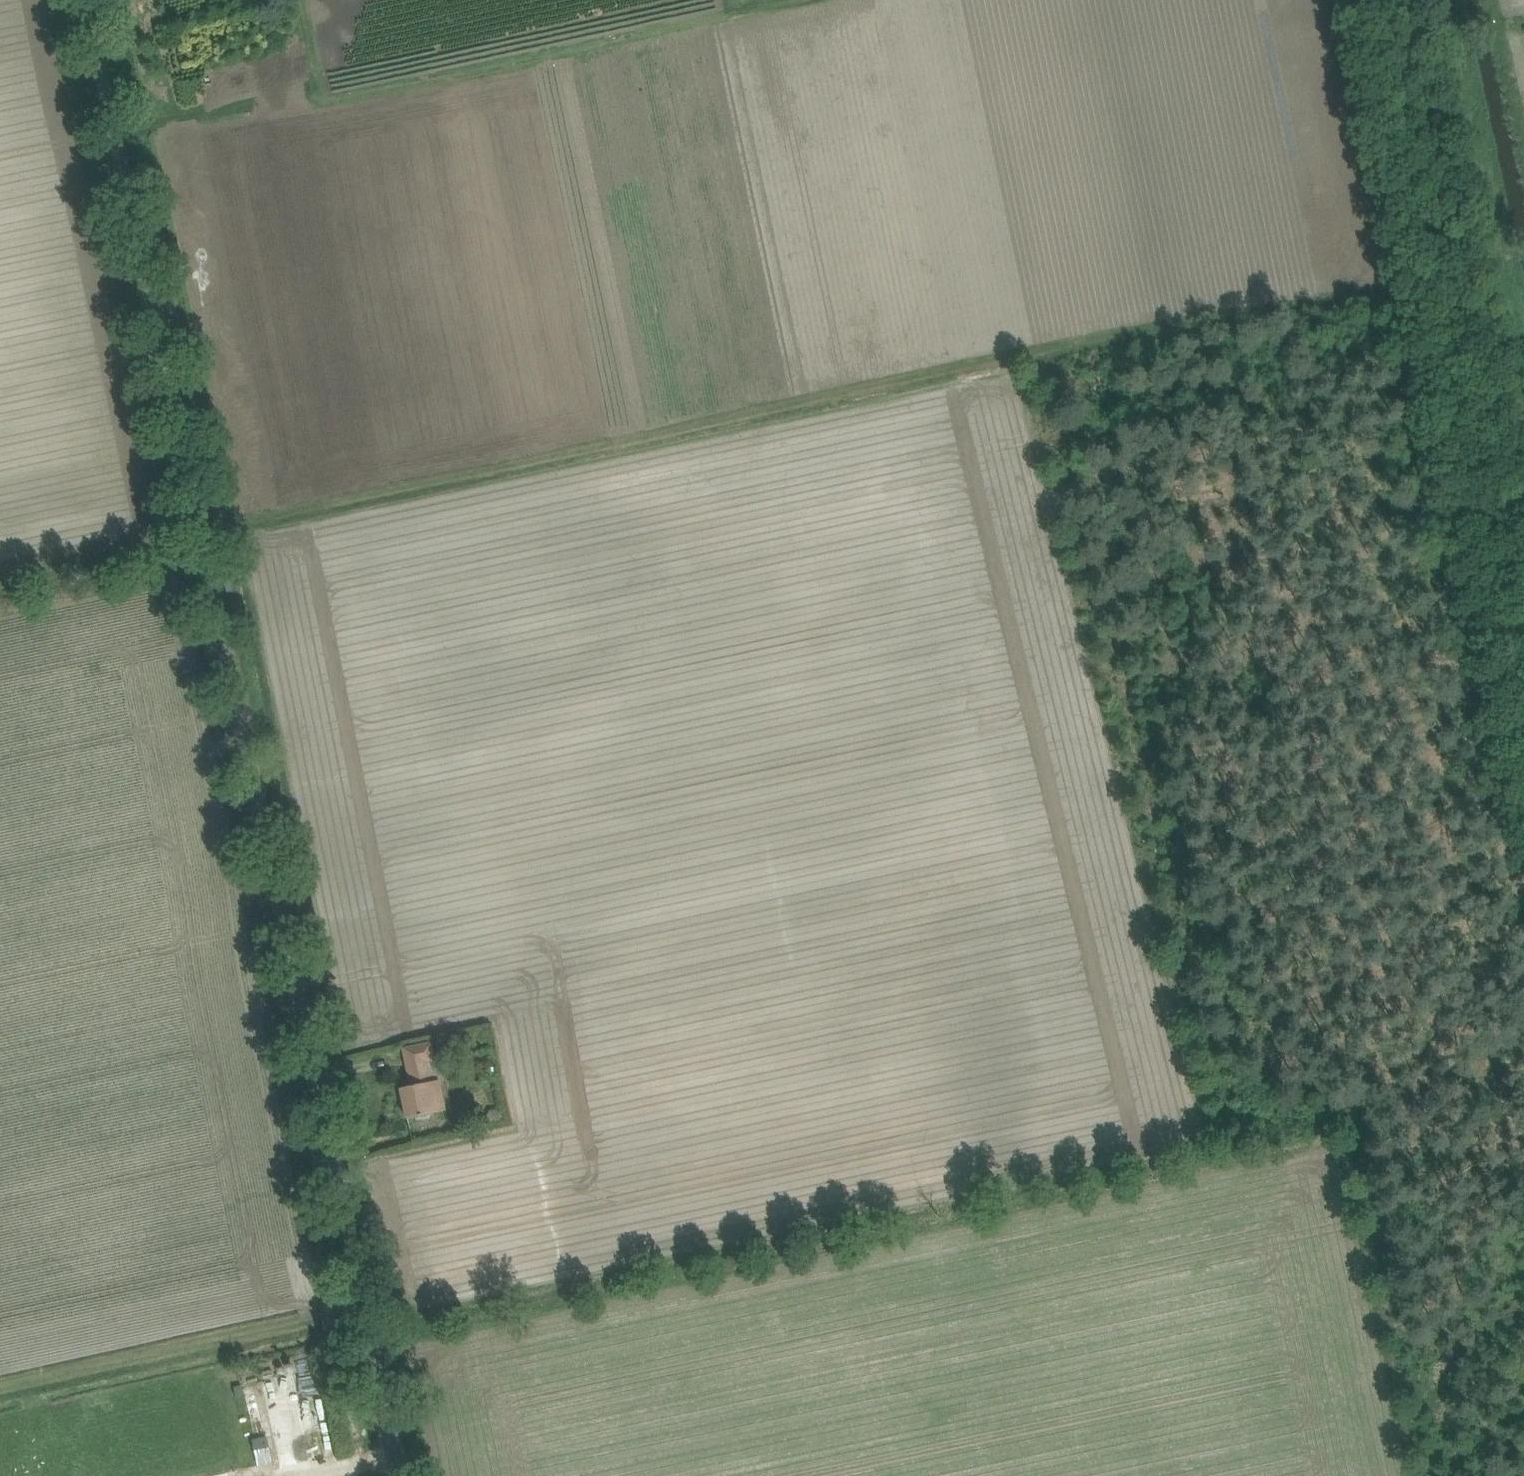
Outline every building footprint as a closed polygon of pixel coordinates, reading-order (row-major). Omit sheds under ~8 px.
[(440,1080),(432,1082),(428,1062),(435,1060),(431,1042),(403,1048),(411,1086),(401,1088),(407,1118),(446,1110),(440,1080)] [(234,1386),(236,1395),(244,1393),(244,1392),(242,1384),(234,1386)] [(271,1430),(276,1456),(288,1454),(283,1428),(271,1430)] [(253,1439),(259,1465),(273,1461),(267,1436),(253,1439)]
